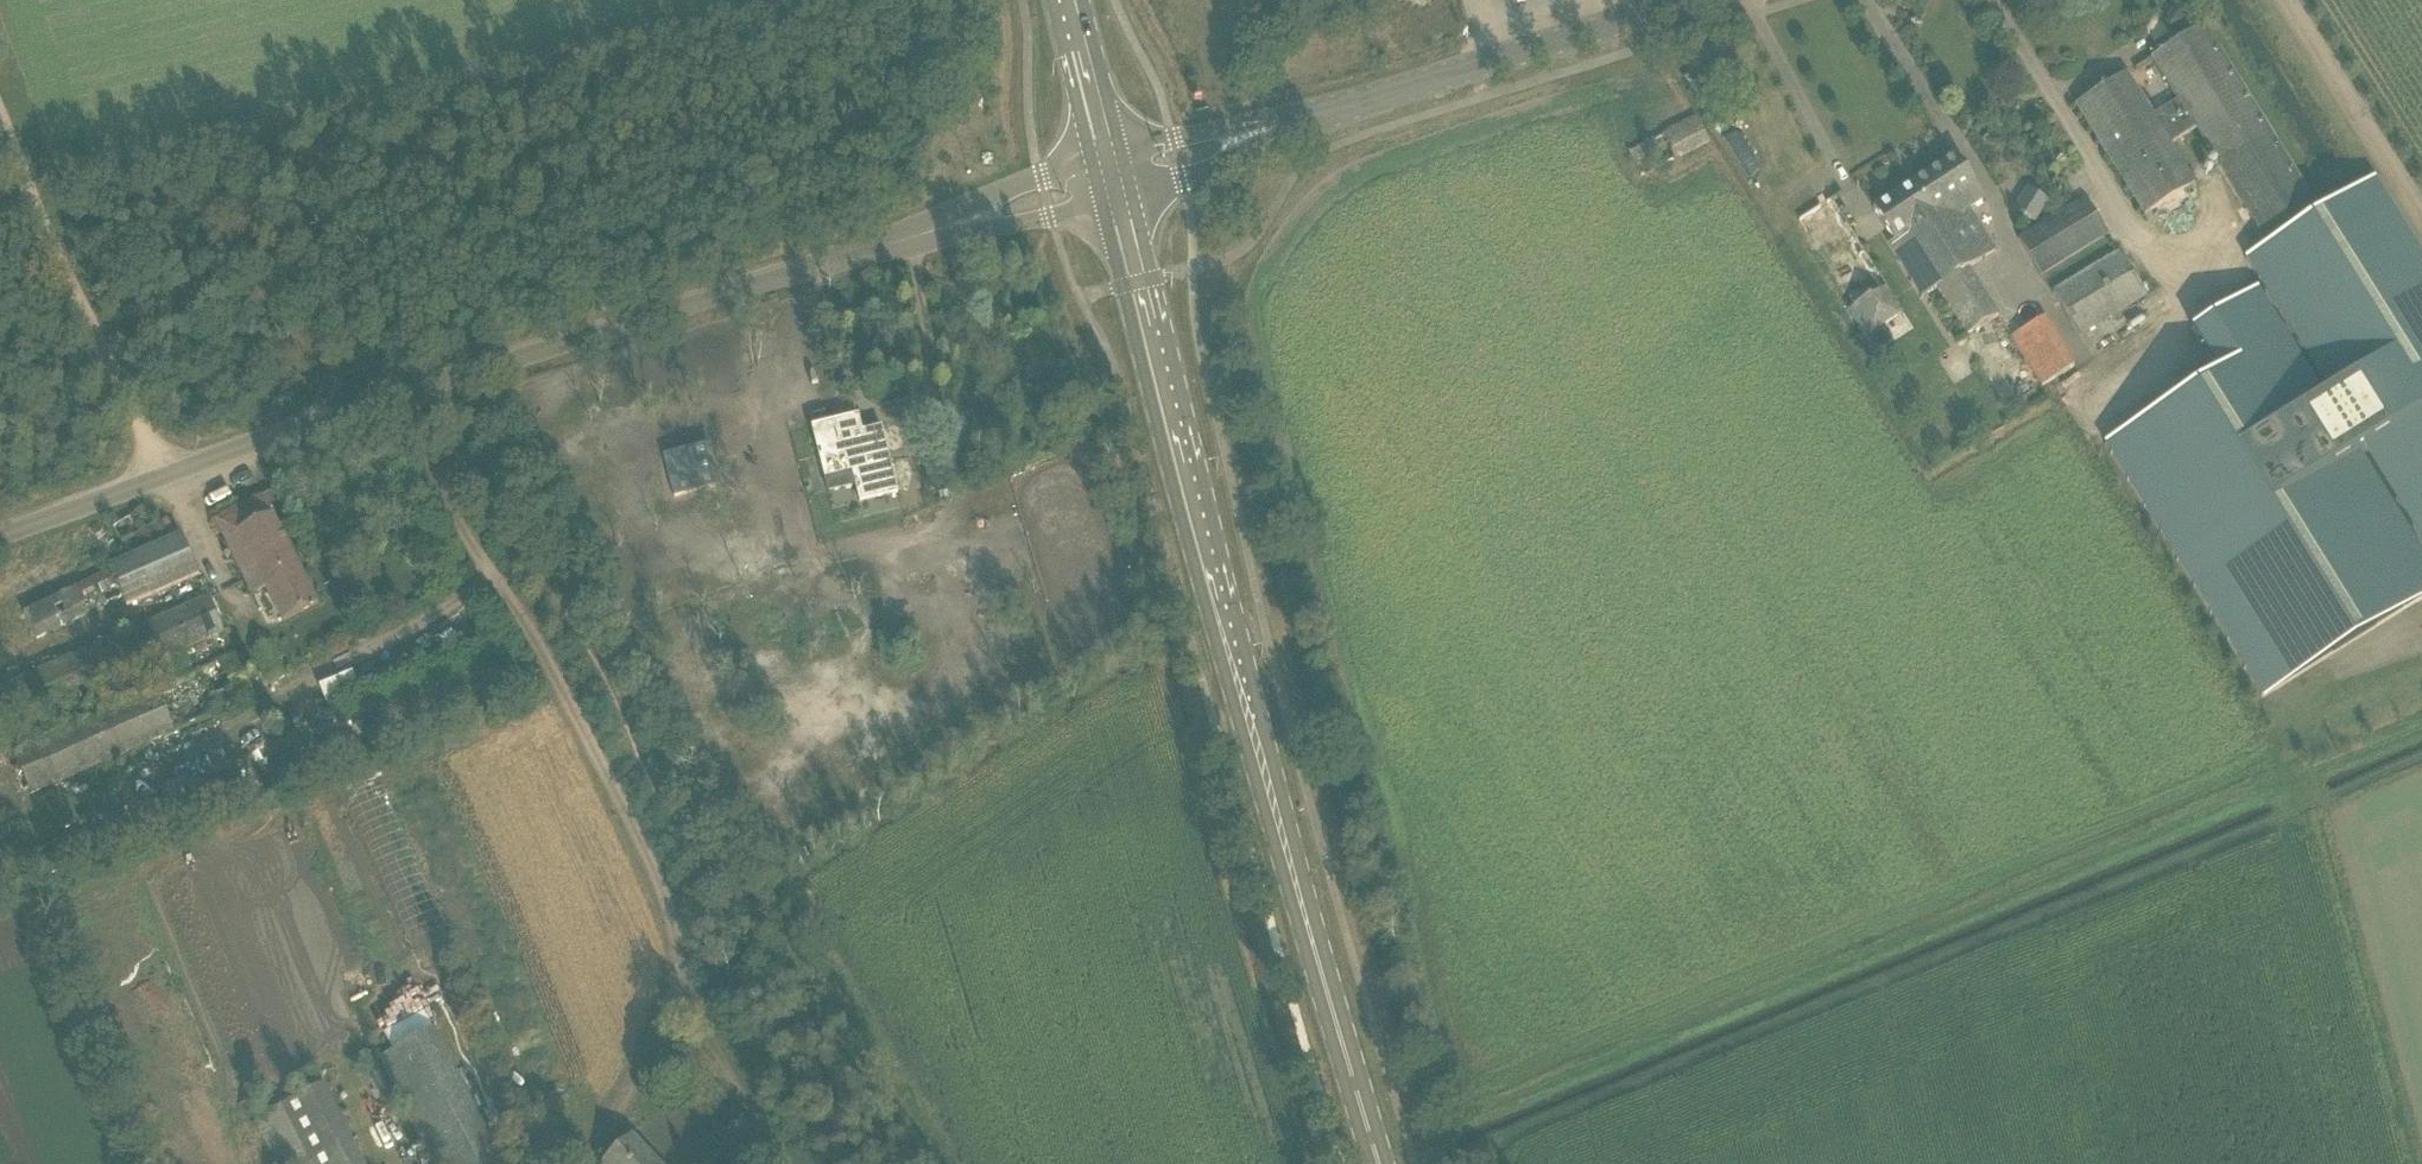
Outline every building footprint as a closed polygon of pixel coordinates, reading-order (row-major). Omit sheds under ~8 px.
[(2179,30),(2186,17),(2171,9),(2164,22),(2179,30)] [(2267,238),(2315,207),(2203,26),(2153,57),(2179,99),(2153,115),(2127,73),(2077,105),(2145,214),(2195,183),(2171,144),(2197,128),(2266,238),(2267,238)] [(1641,176),(1709,143),(1697,118),(1629,151),(1641,176)] [(1912,183),(1969,269),(1996,252),(1969,208),(1984,198),(1956,155),(1912,183)] [(2244,259),(2262,288),(2193,331),(2219,372),(2104,445),(2263,698),(2421,599),(2421,257),(2373,178),(2244,259)] [(1969,269),(1912,183),(1873,208),(1895,243),(1904,237),(1969,337),(2000,317),(1969,269)] [(2025,185),(2011,209),(2033,221),(2047,198),(2025,185)] [(2109,234),(2085,196),(2073,204),(2018,238),(2042,276),(2109,234)] [(1874,351),(1894,339),(1913,327),(1831,199),(1799,220),(1813,241),(1807,245),(1874,351)] [(2119,250),(2052,290),(2082,337),(2099,326),(2121,312),(2149,296),(2119,250)] [(2038,386),(2074,366),(2045,314),(2009,335),(2038,386)] [(859,501),(877,497),(898,493),(882,426),(862,431),(858,415),(813,428),(820,455),(846,448),(857,490),(859,501)] [(715,487),(704,445),(663,455),(674,497),(715,487)] [(215,519),(218,526),(253,595),(267,588),(283,621),(318,604),(273,514),(263,495),(215,519)] [(156,523),(146,507),(113,527),(123,543),(156,523)] [(0,588),(0,664),(127,608),(200,576),(182,535),(110,566),(101,544),(0,588)] [(225,633),(208,596),(0,687),(0,732),(225,633)] [(235,653),(14,750),(33,795),(254,697),(235,653)] [(317,681),(324,705),(359,695),(352,670),(317,681)] [(434,1030),(433,1030),(425,1013),(385,1034),(394,1051),(380,1059),(434,1163),(503,1163),(434,1030)] [(325,1082),(269,1107),(295,1163),(362,1163),(325,1082)] [(632,1137),(604,1163),(658,1163),(632,1137)]
